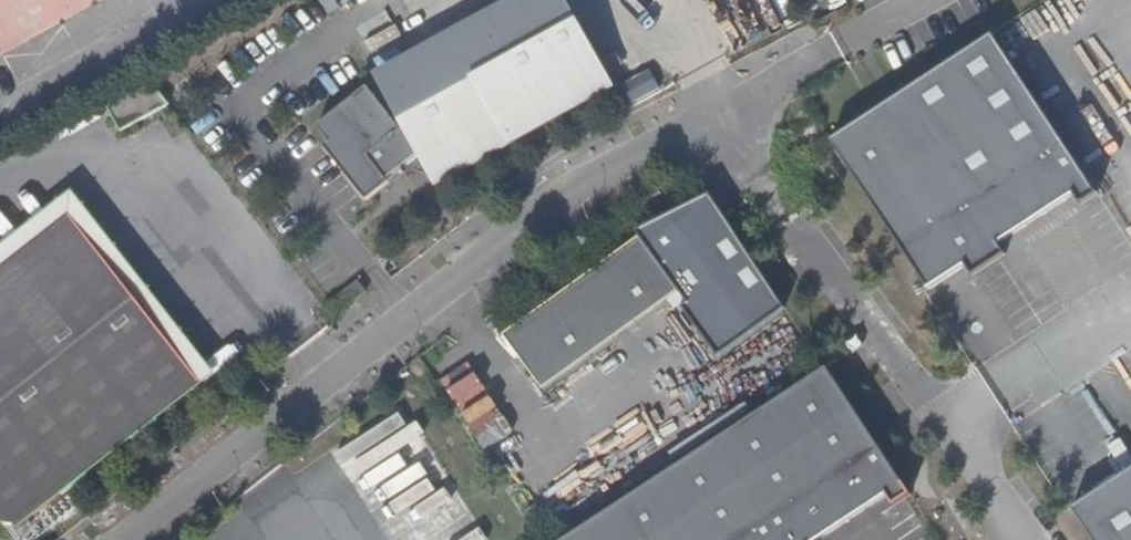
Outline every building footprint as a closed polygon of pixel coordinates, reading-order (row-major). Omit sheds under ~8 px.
[(111,0),(0,0),(0,61),(111,0)] [(371,74),(419,156),(430,182),(612,83),(567,0),(508,0),(371,74)] [(746,31),(758,25),(746,0),(731,0),(746,31)] [(992,29),(828,134),(926,286),(1089,181),(992,29)] [(651,69),(615,84),(624,105),(660,90),(651,69)] [(165,108),(139,75),(93,100),(115,136),(165,108)] [(364,198),(419,156),(365,86),(310,128),(364,198)] [(711,197),(636,243),(672,299),(712,359),(780,311),(711,197)] [(98,334),(143,318),(63,218),(28,246),(78,343),(98,334)] [(496,335),(532,391),(672,299),(636,243),(496,335)] [(78,343),(28,246),(0,268),(0,278),(45,363),(78,343)] [(4,386),(45,363),(0,278),(0,377),(4,386)] [(23,526),(198,388),(143,318),(98,334),(78,343),(45,363),(4,386),(0,388),(0,481),(23,526)] [(549,400),(586,376),(580,366),(543,390),(549,400)] [(447,387),(482,447),(511,431),(475,370),(447,387)] [(881,500),(888,511),(907,499),(823,371),(566,539),(820,539),(881,500)] [(1074,508),(1095,539),(1130,539),(1130,471),(1074,508)] [(23,526),(0,481),(0,527),(6,527),(12,535),(23,526)]
